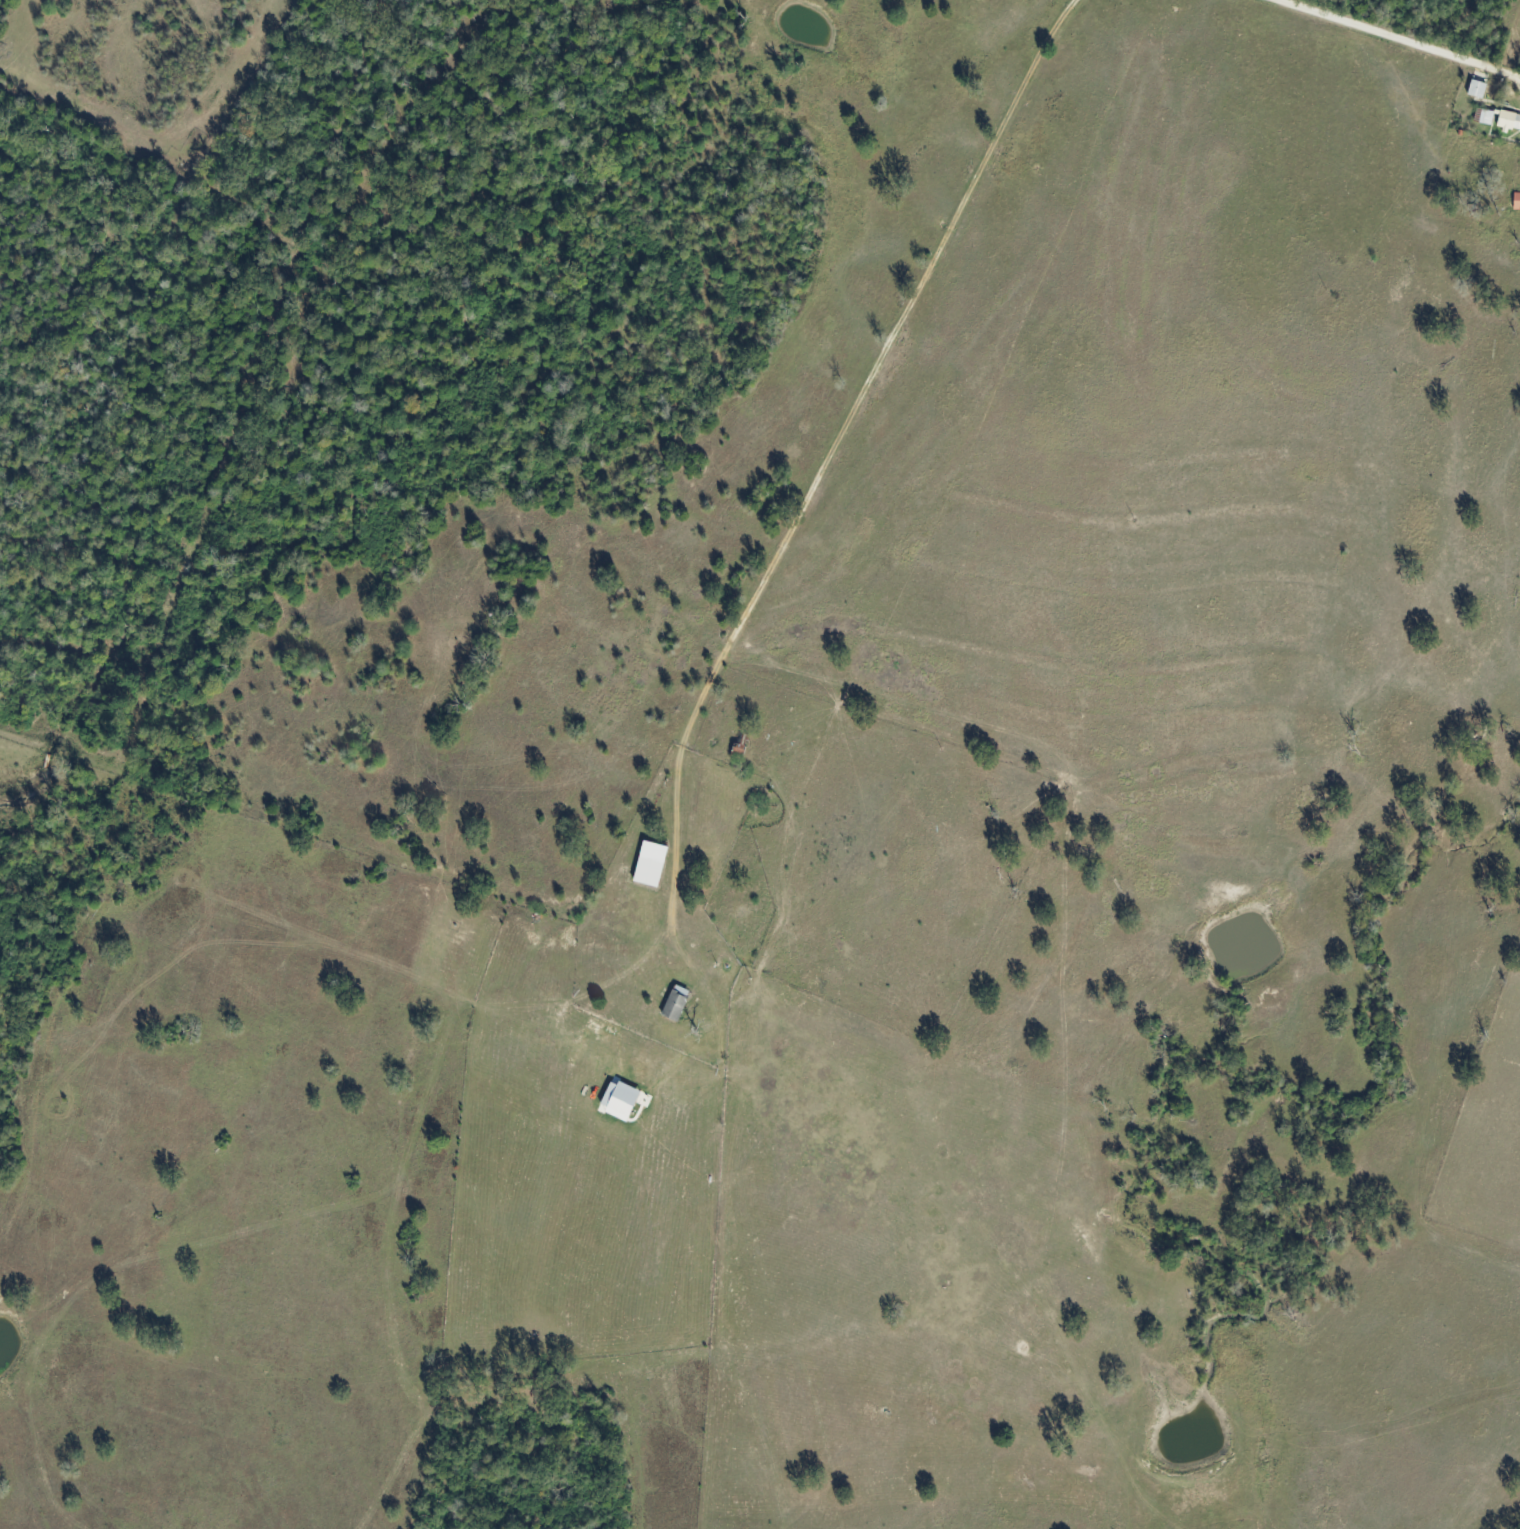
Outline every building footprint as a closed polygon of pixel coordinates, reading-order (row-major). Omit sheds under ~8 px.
[(1488,85),(1474,81),(1469,95),(1484,99),(1488,85)] [(1482,124),(1494,126),(1496,112),(1484,110),(1482,124)] [(1519,131),(1519,115),(1502,111),(1499,127),(1519,131)] [(659,889),(670,848),(646,841),(635,882),(659,889)] [(692,991),(676,985),(664,1014),(680,1021),(692,991)] [(630,1121),(643,1090),(614,1078),(601,1109),(630,1121)]
